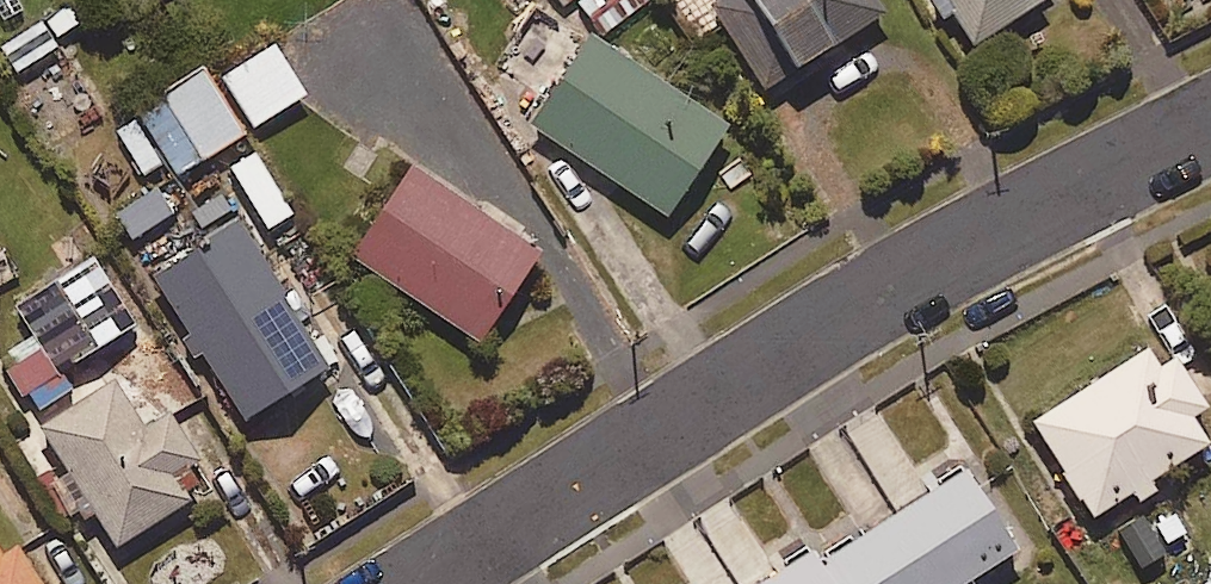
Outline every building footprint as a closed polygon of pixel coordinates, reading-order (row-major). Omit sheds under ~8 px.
[(645,0),(586,0),(579,5),(603,38),(648,4),(645,0)] [(873,0),(738,0),(713,16),(768,101),(888,23),(873,0)] [(975,54),(1045,8),(1046,0),(939,0),(975,54)] [(17,82),(62,55),(55,45),(86,26),(73,4),(0,48),(0,55),(17,82)] [(730,136),(595,44),(536,130),(671,222),(730,136)] [(306,101),(276,51),(225,82),(255,132),(306,101)] [(244,141),(205,76),(136,117),(176,183),(244,141)] [(542,261),(414,174),(354,264),(482,351),(542,261)] [(197,259),(156,193),(114,220),(245,432),(332,378),(241,232),(197,259)] [(135,332),(93,266),(19,313),(61,379),(135,332)] [(1210,418),(1164,346),(1033,429),(1096,527),(1210,454),(1194,428),(1210,418)] [(66,392),(33,347),(1,370),(33,416),(66,392)] [(143,433),(112,386),(35,436),(115,559),(192,509),(173,480),(198,464),(168,417),(143,433)] [(966,478),(821,568),(814,557),(770,583),(983,583),(1019,562),(966,478)] [(1193,540),(1168,503),(1115,538),(1140,575),(1193,540)] [(0,557),(0,583),(37,583),(16,553),(4,562),(0,557)]
